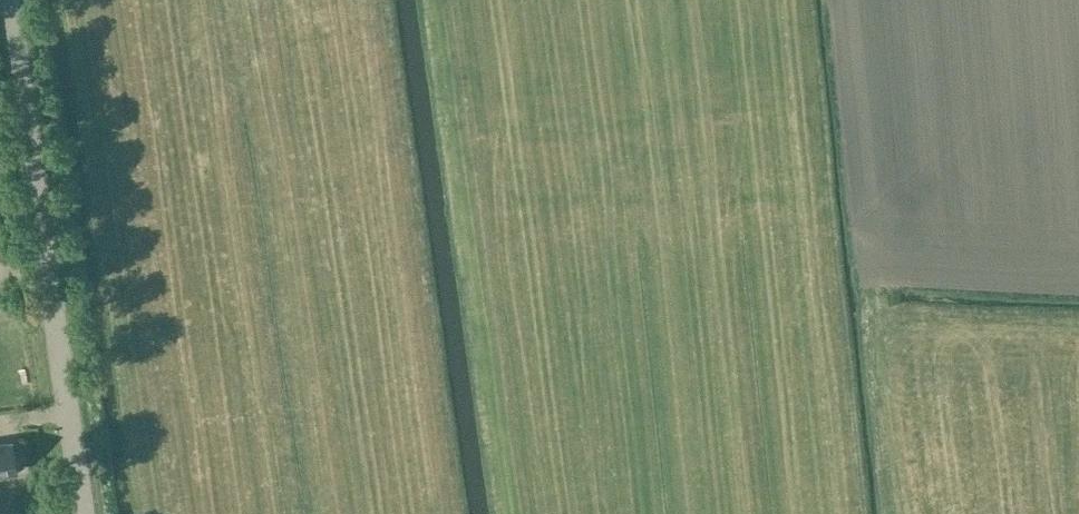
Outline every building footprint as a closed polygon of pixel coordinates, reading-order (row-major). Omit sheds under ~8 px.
[(11,440),(0,441),(0,474),(16,472),(11,440)]
